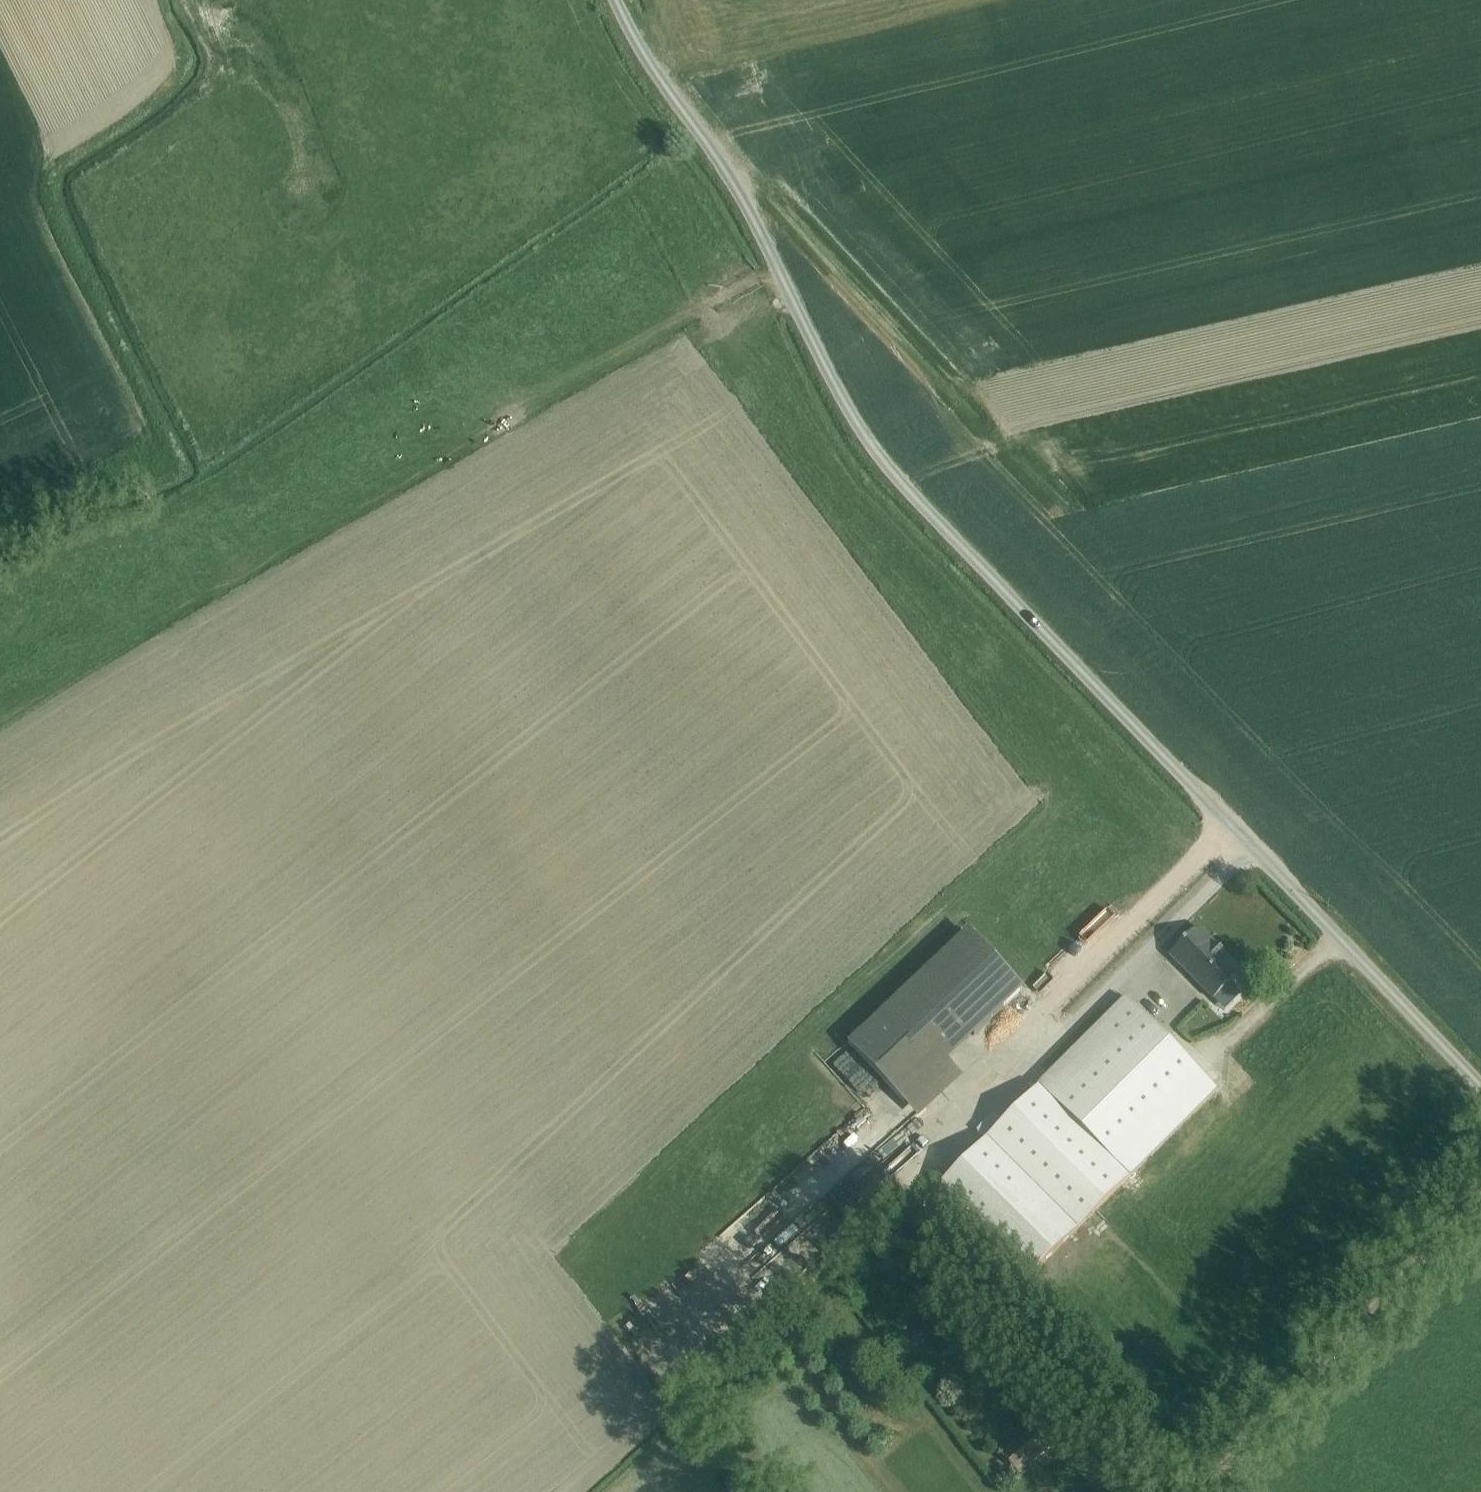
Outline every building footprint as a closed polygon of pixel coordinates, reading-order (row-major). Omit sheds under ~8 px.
[(1199,927),(1170,956),(1214,1000),(1242,972),(1224,953),(1225,952),(1218,945),(1217,946),(1199,927)] [(968,931),(849,1044),(919,1118),(963,1076),(948,1061),(1024,989),(968,931)] [(1218,1091),(1126,997),(1039,1083),(1040,1086),(924,1202),(916,1195),(904,1207),(925,1228),(950,1203),(1027,1279),(1218,1091)] [(1002,1452),(1020,1473),(1055,1444),(1051,1440),(1047,1443),(1034,1427),(1002,1452)]
